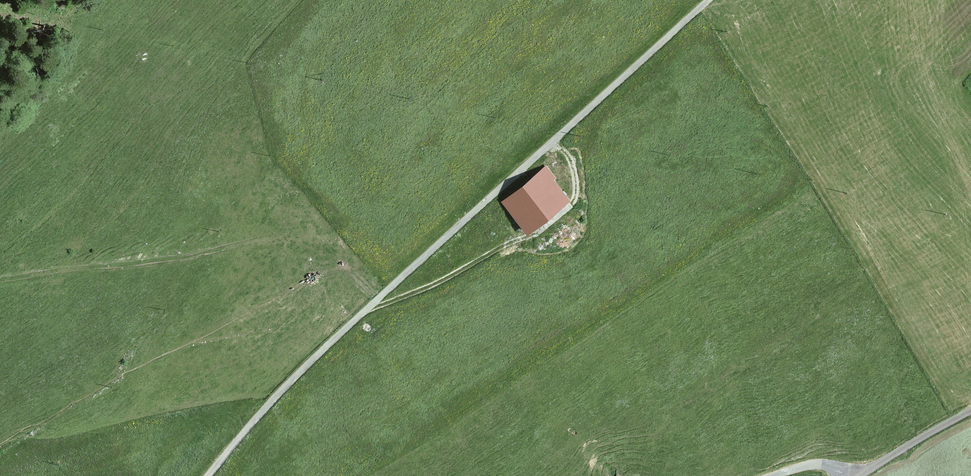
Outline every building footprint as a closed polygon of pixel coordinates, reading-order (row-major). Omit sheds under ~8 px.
[(503,201),(529,232),(571,198),(554,178),(556,176),(546,165),(503,201)]
